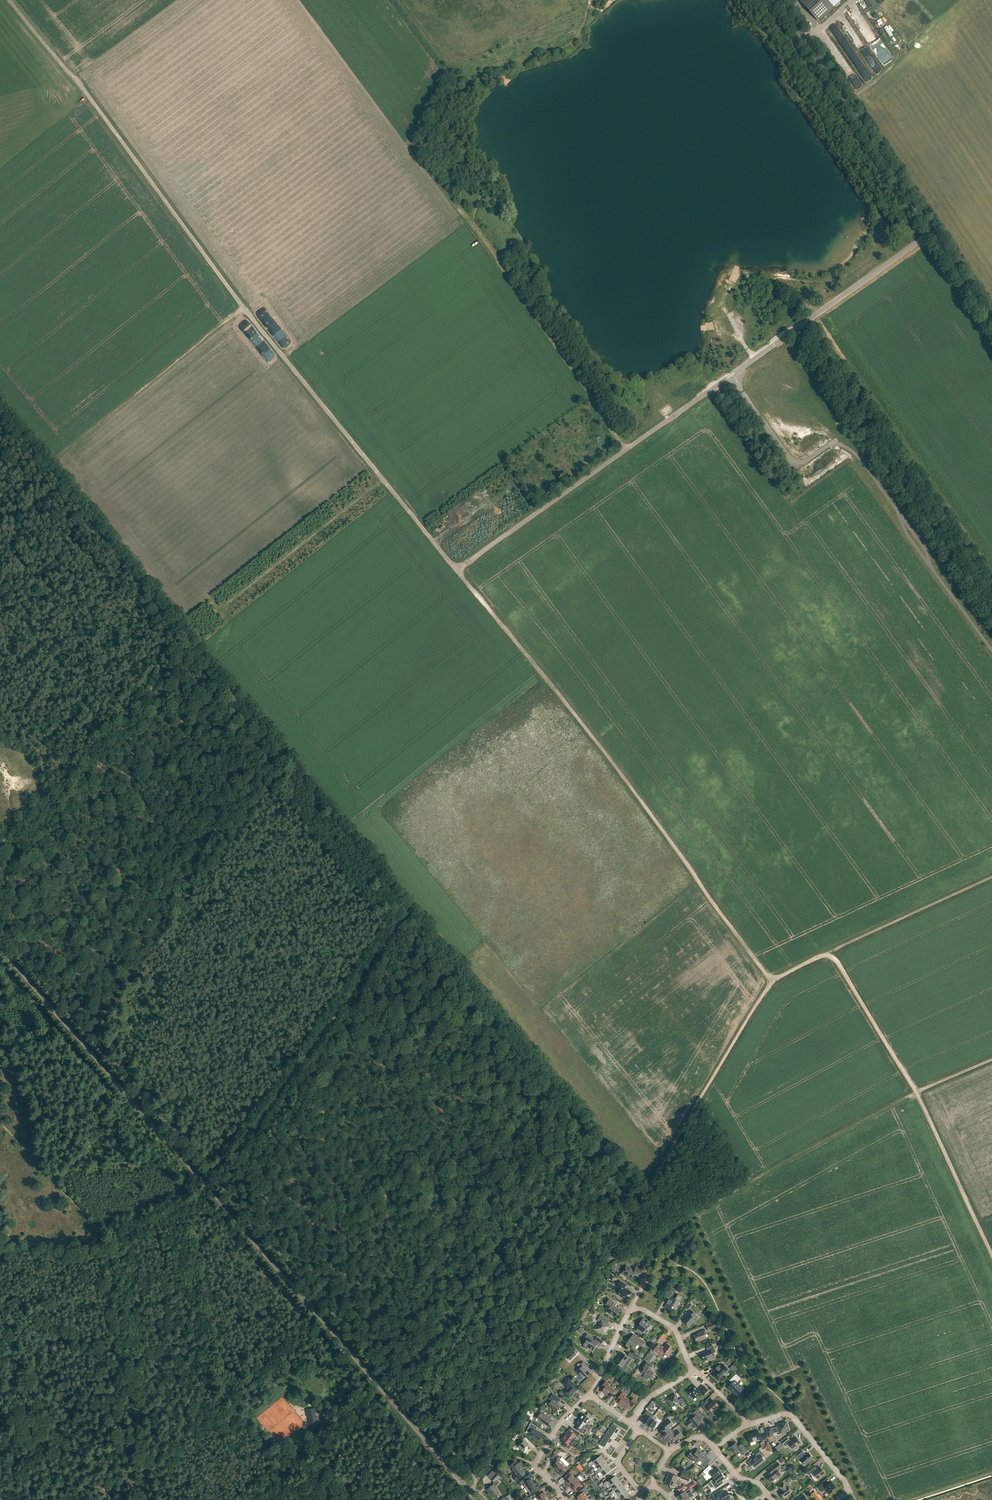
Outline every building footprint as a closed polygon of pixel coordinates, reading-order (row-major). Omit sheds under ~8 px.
[(801,2),(818,21),(841,0),(803,0),(801,2)] [(870,9),(874,5),(871,0),(864,0),(870,9)] [(860,67),(866,79),(872,76),(866,64),(860,67)] [(611,1273),(617,1276),(619,1272),(615,1270),(617,1267),(615,1266),(611,1273)] [(627,1266),(623,1273),(632,1279),(635,1275),(639,1277),(642,1271),(636,1267),(634,1270),(627,1266)] [(621,1297),(625,1299),(628,1295),(629,1296),(631,1292),(625,1288),(627,1285),(620,1281),(617,1286),(621,1288),(617,1294),(621,1296),(621,1297)] [(671,1287),(667,1295),(671,1297),(665,1307),(670,1310),(673,1306),(676,1308),(682,1297),(678,1294),(677,1295),(675,1293),(677,1290),(671,1287)] [(607,1311),(615,1316),(615,1315),(617,1315),(620,1310),(612,1305),(614,1302),(609,1299),(606,1304),(609,1306),(609,1308),(607,1311)] [(696,1314),(691,1310),(687,1315),(689,1317),(684,1322),(689,1326),(695,1319),(693,1317),(696,1314)] [(598,1325),(597,1325),(595,1329),(600,1332),(600,1331),(605,1334),(610,1325),(606,1323),(608,1319),(601,1315),(597,1320),(600,1322),(598,1325)] [(642,1319),(639,1323),(641,1324),(636,1330),(642,1335),(645,1330),(646,1331),(651,1324),(647,1321),(646,1322),(642,1319)] [(714,1322),(707,1325),(709,1330),(716,1328),(714,1322)] [(704,1330),(700,1332),(700,1333),(694,1335),(697,1342),(707,1338),(704,1330)] [(584,1345),(593,1351),(596,1345),(600,1347),(603,1341),(597,1337),(596,1339),(588,1334),(585,1338),(587,1340),(584,1345)] [(628,1341),(628,1342),(635,1348),(637,1345),(641,1347),(645,1342),(639,1338),(637,1341),(631,1337),(630,1339),(629,1339),(628,1339),(628,1340),(628,1341)] [(672,1347),(667,1343),(663,1348),(658,1344),(654,1350),(662,1356),(665,1353),(669,1356),(673,1351),(671,1349),(672,1347)] [(708,1351),(701,1353),(704,1361),(714,1357),(712,1353),(716,1352),(713,1345),(706,1348),(708,1351)] [(622,1352),(615,1362),(621,1366),(623,1367),(625,1364),(627,1366),(631,1359),(629,1358),(622,1352)] [(652,1362),(656,1357),(650,1352),(646,1358),(652,1362)] [(580,1365),(582,1366),(577,1371),(582,1377),(585,1375),(586,1377),(590,1373),(586,1369),(588,1367),(583,1361),(580,1365)] [(643,1377),(647,1380),(649,1377),(650,1378),(654,1373),(650,1370),(652,1367),(652,1365),(646,1361),(645,1362),(641,1366),(642,1368),(644,1369),(642,1372),(645,1375),(643,1377)] [(718,1379),(724,1373),(725,1374),(728,1371),(727,1370),(728,1369),(723,1364),(722,1365),(719,1363),(716,1365),(712,1368),(715,1370),(716,1371),(713,1374),(718,1379)] [(732,1383),(727,1388),(730,1391),(731,1390),(737,1396),(744,1389),(737,1382),(741,1379),(736,1374),(730,1380),(732,1383)] [(568,1388),(564,1392),(569,1397),(578,1388),(568,1377),(562,1383),(568,1388)] [(602,1391),(606,1394),(612,1387),(608,1384),(609,1382),(606,1380),(602,1386),(605,1387),(602,1391)] [(701,1397),(708,1390),(704,1386),(699,1390),(694,1385),(690,1389),(687,1392),(690,1395),(690,1394),(694,1398),(696,1396),(698,1397),(699,1398),(700,1398),(701,1398),(701,1397)] [(606,1394),(610,1397),(613,1393),(616,1395),(619,1390),(617,1388),(616,1389),(612,1387),(606,1394)] [(618,1403),(622,1406),(628,1398),(624,1395),(625,1394),(622,1392),(617,1399),(619,1401),(618,1403)] [(560,1408),(561,1406),(557,1403),(560,1399),(553,1393),(549,1399),(550,1400),(548,1402),(549,1404),(548,1406),(557,1412),(558,1410),(560,1410),(560,1408)] [(666,1399),(669,1403),(672,1407),(680,1403),(683,1407),(686,1405),(682,1398),(679,1400),(675,1394),(671,1397),(670,1396),(666,1399)] [(628,1407),(630,1409),(637,1400),(633,1398),(631,1401),(628,1398),(622,1406),(627,1409),(628,1407)] [(709,1405),(707,1403),(703,1408),(706,1411),(709,1409),(712,1412),(719,1405),(714,1401),(709,1405)] [(542,1408),(539,1411),(541,1413),(538,1417),(541,1420),(540,1421),(548,1426),(552,1420),(547,1417),(549,1413),(542,1408)] [(317,1422),(314,1409),(306,1410),(307,1418),(308,1417),(309,1423),(317,1422)] [(642,1422),(647,1425),(652,1418),(654,1415),(647,1410),(643,1415),(646,1417),(642,1422)] [(689,1421),(686,1423),(689,1427),(692,1425),(693,1425),(692,1425),(694,1428),(702,1422),(701,1420),(704,1418),(698,1410),(697,1410),(693,1413),(692,1413),(694,1417),(689,1420),(689,1421)] [(579,1419),(586,1424),(589,1420),(591,1422),(594,1417),(588,1413),(586,1415),(584,1414),(583,1416),(582,1415),(579,1419)] [(647,1425),(652,1429),(656,1424),(658,1426),(662,1421),(657,1417),(655,1420),(652,1418),(647,1425)] [(576,1429),(584,1434),(587,1429),(589,1426),(586,1424),(579,1419),(577,1422),(578,1423),(576,1425),(578,1426),(576,1429)] [(662,1436),(663,1437),(672,1430),(669,1428),(673,1424),(669,1419),(662,1425),(664,1428),(660,1432),(662,1435),(662,1436)] [(771,1428),(766,1430),(769,1437),(774,1436),(773,1433),(779,1431),(780,1434),(789,1431),(789,1430),(787,1422),(786,1421),(778,1424),(777,1425),(778,1427),(772,1429),(771,1428)] [(529,1427),(527,1431),(531,1433),(529,1435),(538,1440),(542,1433),(536,1430),(538,1427),(531,1423),(529,1427)] [(610,1429),(618,1434),(621,1429),(613,1424),(610,1429)] [(568,1429),(565,1434),(575,1441),(576,1439),(573,1437),(575,1434),(578,1436),(580,1433),(575,1429),(572,1432),(568,1429)] [(606,1434),(614,1439),(618,1434),(610,1429),(606,1434)] [(666,1439),(668,1442),(673,1438),(675,1441),(682,1435),(678,1430),(674,1433),(672,1430),(663,1437),(664,1439),(666,1439)] [(761,1441),(767,1439),(765,1432),(760,1434),(758,1430),(747,1434),(750,1442),(761,1439),(761,1441)] [(513,1440),(515,1441),(516,1440),(515,1439),(518,1436),(522,1438),(523,1436),(517,1433),(513,1440)] [(564,1445),(569,1449),(575,1441),(565,1434),(561,1439),(566,1443),(564,1445)] [(603,1439),(611,1444),(614,1439),(606,1434),(603,1439)] [(789,1443),(794,1450),(798,1447),(802,1444),(796,1437),(790,1441),(789,1439),(783,1444),(785,1447),(789,1443)] [(523,1442),(518,1446),(524,1453),(528,1449),(528,1447),(528,1446),(529,1446),(528,1445),(530,1443),(525,1438),(522,1441),(523,1442)] [(600,1444),(608,1449),(611,1444),(603,1439),(600,1444)] [(744,1453),(747,1451),(743,1445),(740,1447),(736,1443),(731,1447),(737,1455),(740,1452),(742,1454),(744,1452),(744,1453)] [(692,1450),(687,1457),(691,1459),(694,1461),(696,1462),(703,1452),(698,1449),(695,1453),(692,1450)] [(802,1461),(805,1464),(813,1458),(809,1453),(806,1455),(803,1451),(796,1456),(801,1462),(802,1461)] [(703,1452),(696,1462),(698,1463),(700,1460),(703,1462),(700,1467),(704,1469),(705,1468),(710,1460),(707,1458),(708,1456),(703,1452)] [(760,1454),(749,1462),(754,1468),(765,1460),(760,1454)] [(553,1466),(557,1469),(563,1463),(560,1459),(561,1458),(559,1456),(554,1460),(556,1462),(553,1466)] [(596,1466),(604,1461),(600,1456),(593,1461),(592,1461),(589,1463),(590,1465),(593,1463),(596,1466)] [(511,1468),(514,1472),(522,1467),(519,1463),(517,1464),(516,1461),(508,1466),(510,1469),(511,1468)] [(597,1474),(600,1472),(600,1471),(607,1465),(604,1461),(596,1466),(599,1470),(595,1472),(597,1474)] [(777,1462),(772,1466),(774,1469),(772,1470),(772,1471),(767,1475),(771,1481),(777,1477),(778,1478),(782,1475),(778,1471),(782,1468),(777,1462)] [(557,1469),(560,1473),(564,1470),(566,1472),(570,1468),(568,1465),(567,1466),(563,1463),(557,1469)] [(599,1477),(600,1479),(604,1476),(603,1476),(611,1470),(607,1465),(600,1471),(600,1472),(602,1474),(599,1477)] [(709,1466),(704,1471),(705,1474),(709,1479),(711,1477),(713,1479),(712,1479),(710,1481),(722,1472),(718,1468),(715,1470),(713,1471),(709,1466)] [(812,1469),(807,1473),(809,1475),(812,1472),(814,1474),(812,1476),(812,1477),(815,1481),(816,1481),(818,1479),(822,1476),(823,1477),(826,1474),(820,1466),(817,1468),(814,1471),(812,1469)] [(515,1477),(517,1480),(525,1475),(523,1472),(525,1471),(522,1467),(514,1472),(517,1476),(515,1477)] [(565,1481),(569,1485),(577,1477),(577,1476),(575,1478),(572,1475),(574,1473),(571,1470),(564,1477),(566,1480),(565,1481)] [(722,1472),(710,1481),(716,1489),(723,1483),(721,1480),(725,1478),(721,1473),(722,1472)] [(493,1484),(487,1490),(489,1493),(489,1492),(493,1498),(500,1493),(495,1487),(496,1486),(500,1482),(497,1479),(499,1477),(496,1473),(491,1479),(494,1481),(493,1483),(493,1484)] [(667,1478),(681,1483),(682,1481),(677,1479),(678,1476),(670,1473),(670,1474),(669,1474),(667,1478)] [(523,1483),(526,1488),(533,1482),(531,1478),(529,1479),(527,1476),(518,1483),(520,1486),(523,1483)] [(611,1486),(619,1481),(615,1476),(608,1481),(607,1481),(604,1483),(605,1485),(608,1483),(611,1486)] [(569,1485),(572,1489),(573,1488),(576,1491),(579,1489),(584,1484),(577,1477),(569,1485)] [(666,1483),(674,1487),(675,1484),(680,1486),(681,1483),(667,1478),(665,1481),(667,1482),(666,1483)] [(615,1491),(622,1485),(619,1481),(611,1486),(614,1490),(611,1492),(612,1494),(615,1492),(615,1491)] [(527,1493),(529,1495),(535,1491),(533,1489),(536,1486),(533,1482),(526,1488),(529,1492),(527,1493)] [(779,1486),(782,1490),(780,1492),(784,1498),(792,1492),(788,1486),(787,1486),(784,1482),(779,1486)] [(832,1490),(836,1487),(832,1482),(826,1486),(824,1483),(818,1487),(822,1492),(825,1490),(829,1494),(833,1491),(832,1490)] [(616,1499),(619,1497),(618,1496),(626,1490),(622,1485),(615,1491),(615,1492),(617,1495),(614,1497),(616,1499)] [(578,1499),(581,1499),(587,1496),(585,1493),(587,1492),(584,1488),(578,1492),(579,1495),(576,1497),(578,1499)] [(701,1488),(697,1490),(701,1497),(705,1495),(701,1488)] [(538,1499),(541,1499),(547,1496),(544,1492),(542,1493),(541,1490),(533,1496),(535,1498),(536,1497),(538,1499)] [(629,1495),(626,1490),(618,1496),(619,1497),(621,1499),(620,1499),(622,1499),(629,1495)] [(730,1498),(732,1497),(728,1491),(726,1493),(724,1490),(716,1496),(719,1499),(720,1499),(722,1499),(723,1499),(731,1499),(730,1498)] [(679,1499),(681,1499),(692,1493),(691,1491),(687,1493),(685,1491),(678,1495),(678,1497),(677,1497),(679,1499)]
